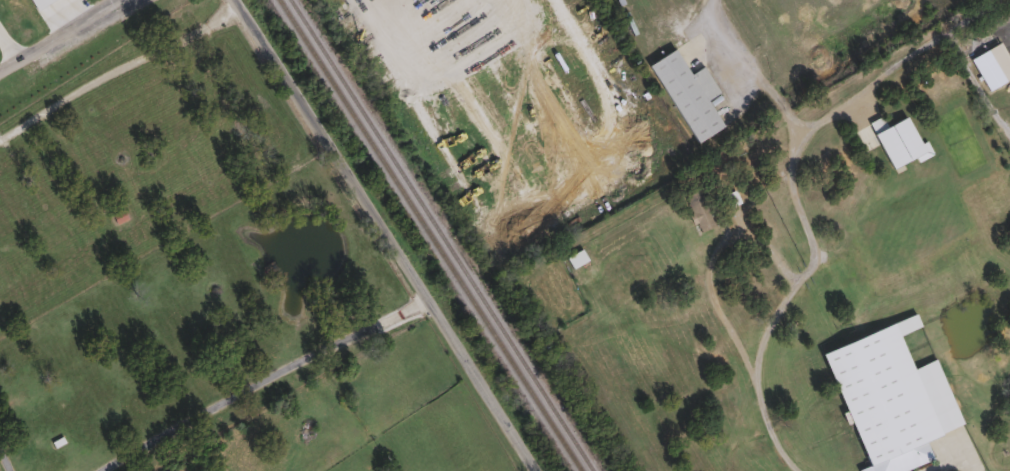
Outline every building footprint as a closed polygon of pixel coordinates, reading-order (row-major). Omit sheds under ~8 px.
[(647,63),(673,48),(688,74),(702,65),(718,92),(706,99),(722,126),(694,143),(647,63)] [(968,58),(985,48),(1003,80),(986,89),(968,58)] [(715,224),(701,232),(683,196),(697,189),(715,224)] [(126,217),(116,222),(112,214),(122,209),(126,217)] [(935,458),(905,470),(874,470),(823,353),(895,322),(942,432),(927,438),(935,458)]
